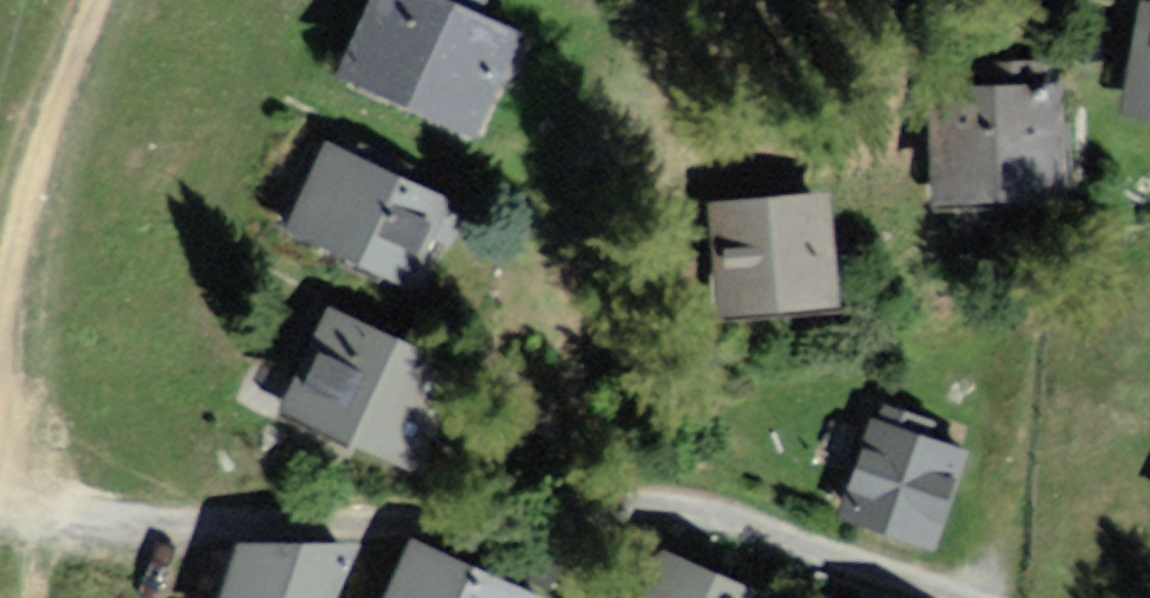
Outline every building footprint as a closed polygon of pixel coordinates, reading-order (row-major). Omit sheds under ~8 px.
[(484,0),(396,0),(362,74),(507,139),(555,32),(484,0)] [(1069,94),(957,94),(957,208),(1069,209),(1069,94)] [(490,202),(356,142),(314,235),(448,296),(490,202)] [(831,197),(701,207),(711,328),(841,317),(831,197)] [(456,364),(319,302),(272,406),(408,468),(456,364)] [(987,455),(894,423),(860,524),(953,555),(987,455)] [(367,567),(270,535),(250,597),(357,597),(367,567)] [(435,543),(409,597),(556,597),(435,543)] [(675,556),(658,597),(778,597),(675,556)]
